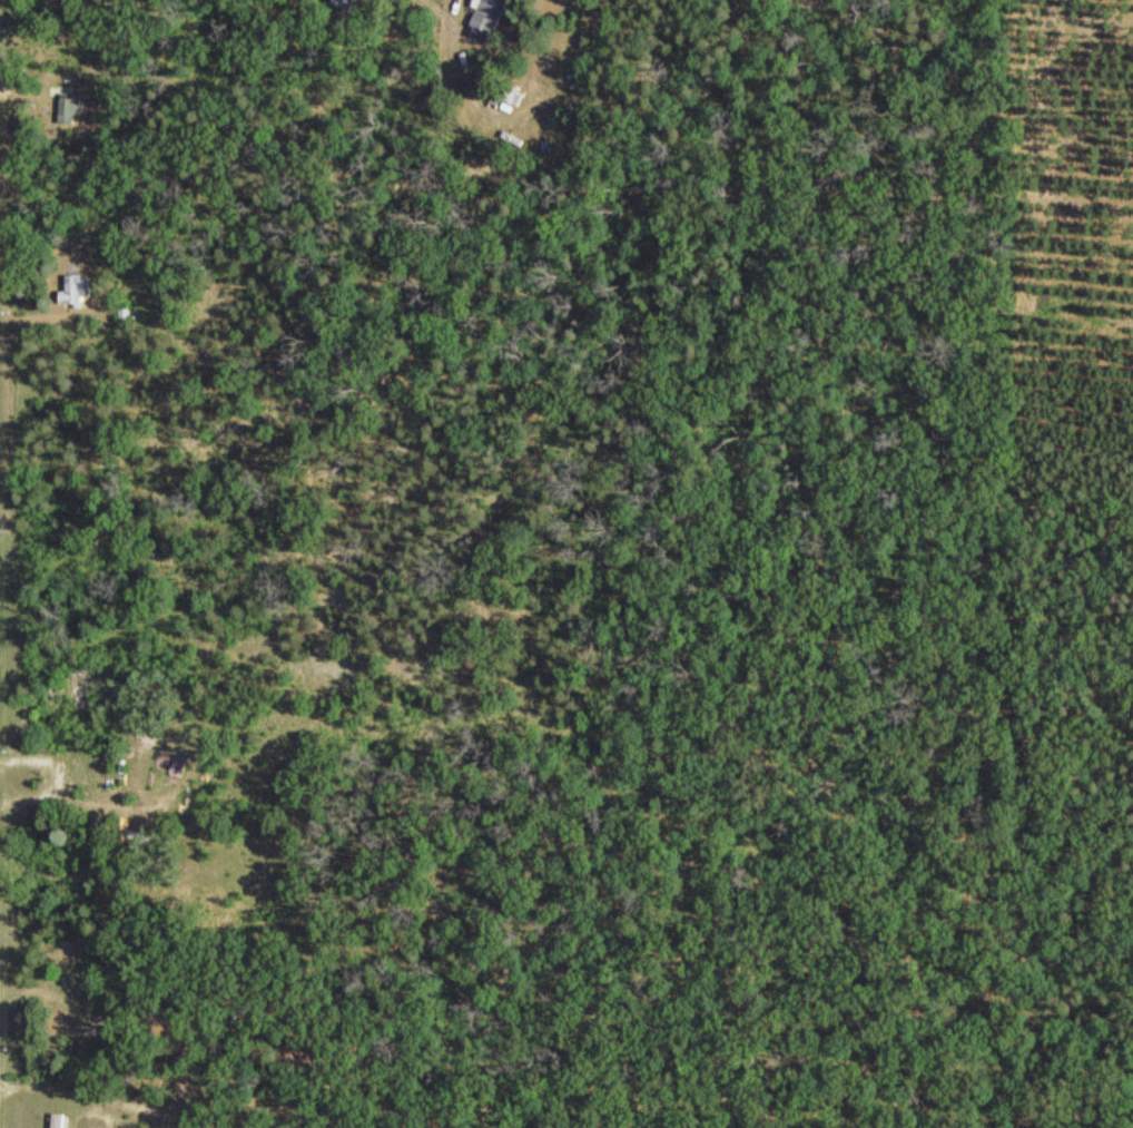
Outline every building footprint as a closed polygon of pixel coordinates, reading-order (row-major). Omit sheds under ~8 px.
[(468,31),(493,40),(509,0),(480,0),(468,31)] [(80,297),(95,295),(91,274),(74,277),(77,291),(67,293),(68,298),(80,296),(80,297)] [(52,1112),(51,1127),(67,1127),(67,1113),(52,1112)]
